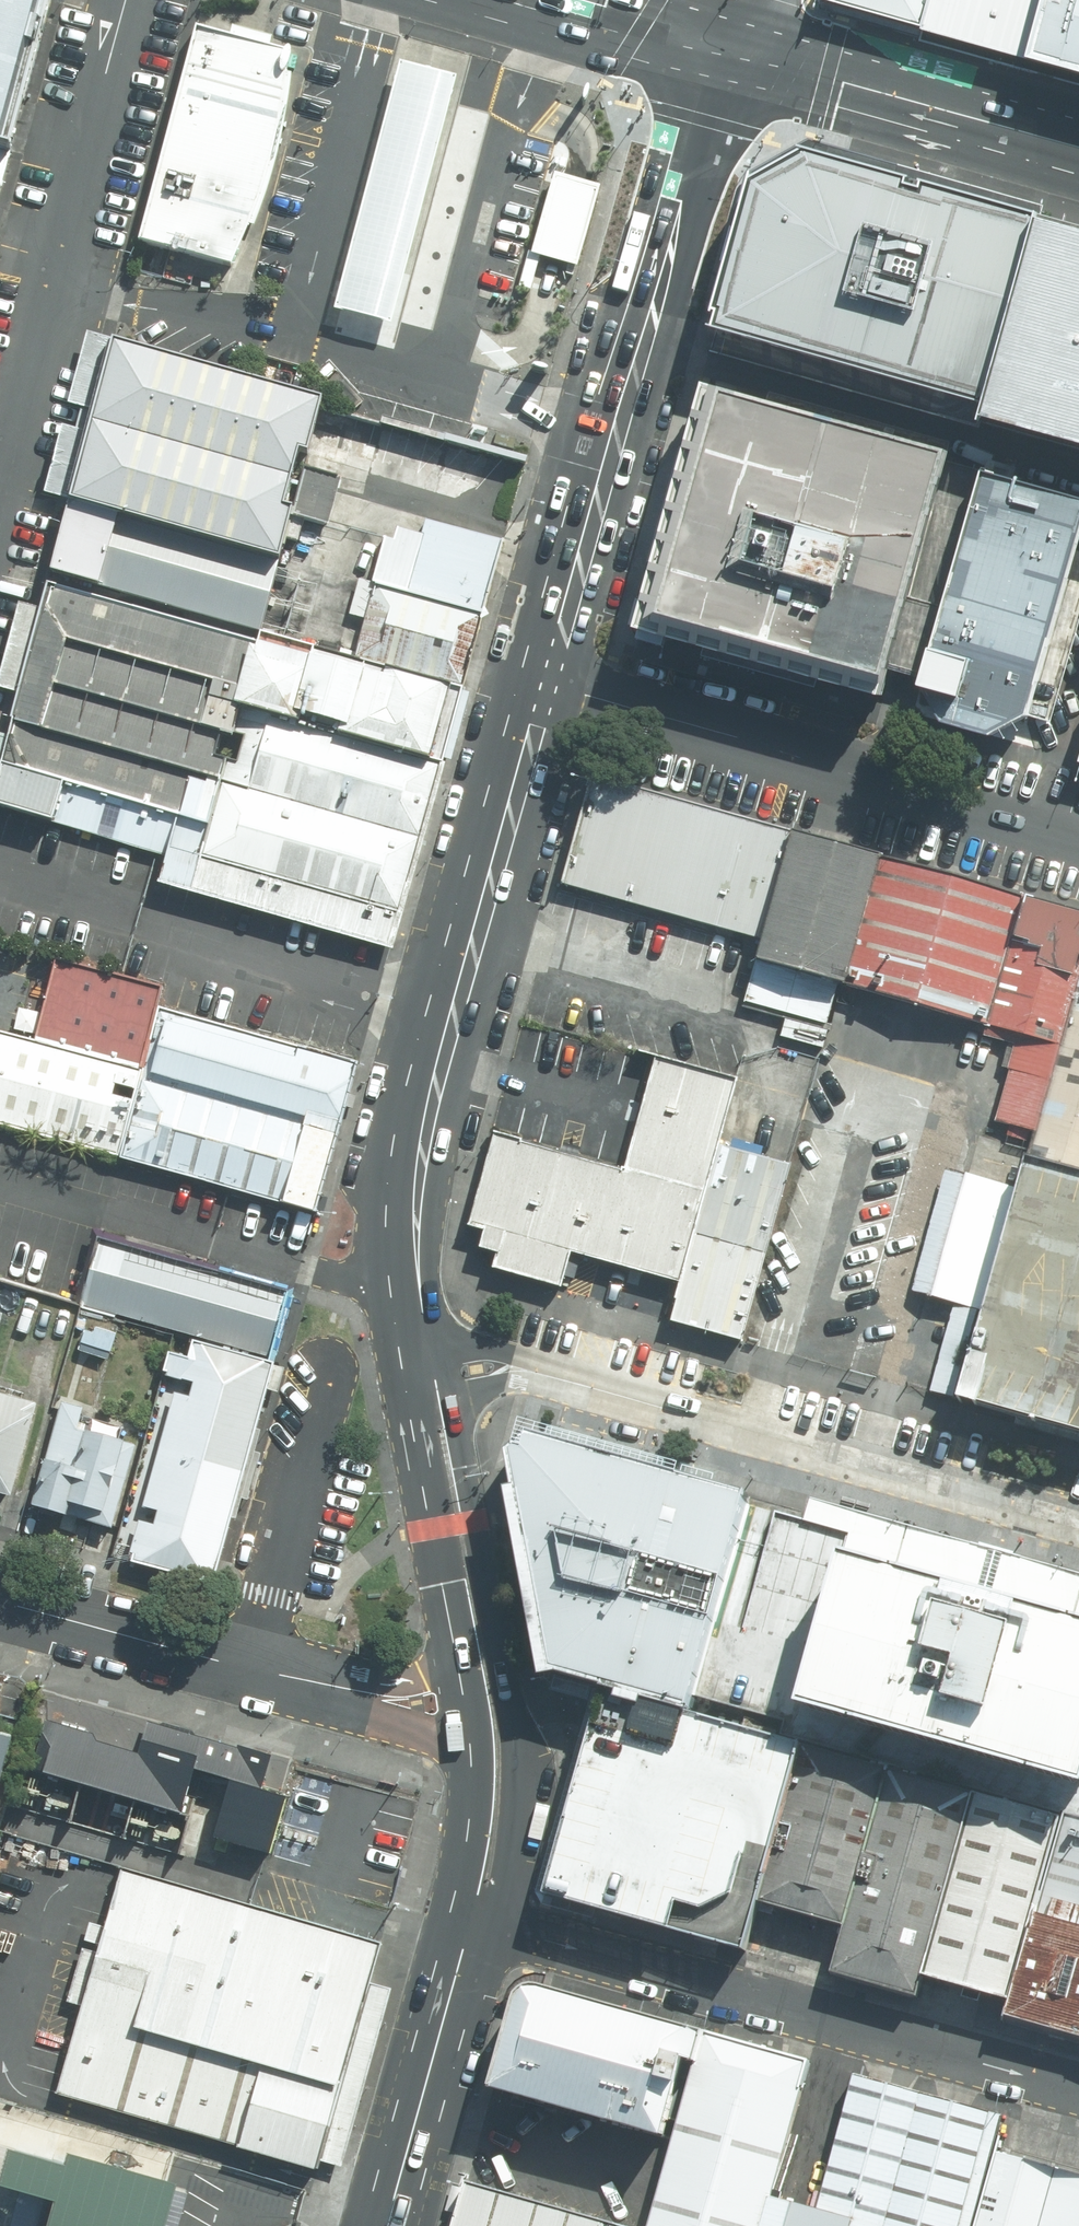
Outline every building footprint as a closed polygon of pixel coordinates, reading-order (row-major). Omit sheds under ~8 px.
[(9,150),(12,137),(16,123),(47,0),(0,0),(0,147),(9,150)] [(818,1),(921,29),(929,0),(818,0),(818,1)] [(1048,0),(929,0),(921,29),(1031,62),(1048,0)] [(1031,62),(1078,76),(1078,0),(1048,0),(1031,62)] [(231,38),(199,30),(143,242),(235,268),(247,245),(261,206),(269,183),(274,168),(286,129),(292,95),(290,53),(231,38)] [(388,329),(456,74),(401,60),(333,314),(388,329)] [(9,150),(0,147),(0,197),(13,152),(9,150)] [(727,334),(997,410),(1052,219),(814,158),(764,188),(727,334)] [(594,185),(553,173),(531,253),(573,264),(594,185)] [(1052,219),(997,410),(993,427),(1078,451),(1078,227),(1052,219)] [(322,399),(110,342),(67,502),(279,559),(304,467),(320,407),(322,399)] [(895,697),(962,459),(723,392),(655,629),(895,697)] [(304,467),(501,520),(517,460),(320,407),(304,467)] [(994,478),(933,692),(1023,717),(1078,520),(1078,502),(994,478)] [(279,559),(67,502),(48,577),(261,635),(267,604),(279,559)] [(374,588),(481,617),(502,540),(425,519),(421,536),(399,530),(395,543),(387,540),(374,588)] [(261,635),(48,577),(8,720),(12,721),(221,782),(240,709),(261,635)] [(354,661),(461,689),(481,617),(374,588),(361,584),(352,616),(366,619),(354,661)] [(240,709),(441,764),(461,689),(354,661),(261,635),(240,709)] [(221,782),(421,837),(441,764),(240,709),(221,782)] [(221,782),(12,721),(0,767),(0,804),(163,848),(154,883),(190,894),(221,782)] [(782,828),(586,772),(555,881),(752,936),(782,828)] [(190,894),(390,949),(421,837),(221,782),(190,894)] [(873,854),(782,828),(746,955),(836,981),(873,854)] [(1015,893),(873,854),(838,981),(980,1020),(1015,893)] [(1015,893),(981,1022),(1058,1041),(1078,962),(1078,909),(1015,893)] [(32,1036),(141,1066),(164,984),(54,955),(32,1036)] [(1028,1157),(1078,1171),(1078,962),(1028,1157)] [(117,1152),(309,1207),(352,1059),(159,1005),(141,1066),(117,1152)] [(117,1152),(141,1066),(32,1036),(0,1028),(0,1120),(117,1152)] [(715,1141),(733,1077),(654,1055),(622,1164),(495,1128),(467,1225),(477,1228),(472,1245),(494,1251),(489,1267),(561,1288),(571,1253),(676,1283),(715,1141)] [(795,1163),(715,1141),(676,1283),(666,1319),(744,1341),(795,1163)] [(1028,1157),(961,1404),(1078,1436),(1078,1172),(1028,1157)] [(287,1292),(99,1238),(81,1300),(269,1354),(287,1292)] [(87,1326),(81,1344),(109,1354),(115,1335),(87,1326)] [(276,1363),(191,1339),(127,1559),(212,1583),(276,1363)] [(0,1390),(0,1492),(12,1495),(38,1401),(0,1390)] [(88,1409),(61,1401),(31,1506),(113,1530),(138,1445),(82,1428),(88,1409)] [(687,1704),(745,1500),(526,1443),(522,1457),(508,1462),(548,1664),(687,1704)] [(843,1532),(1078,1599),(1078,1576),(814,1501),(808,1522),(843,1532)] [(843,1532),(794,1702),(1078,1783),(1078,1599),(843,1532)] [(738,1946),(795,1748),(605,1694),(548,1892),(738,1946)] [(93,1733),(62,1724),(48,1773),(192,1815),(182,1848),(201,1854),(213,1812),(185,1804),(194,1774),(230,1785),(214,1837),(218,1839),(215,1850),(228,1853),(231,1840),(263,1850),(279,1796),(258,1789),(267,1761),(148,1725),(139,1754),(99,1742),(93,1733)] [(10,1735),(0,1732),(0,1773),(10,1735)] [(846,1925),(890,1772),(808,1749),(764,1902),(846,1925)] [(923,1976),(975,1796),(890,1772),(846,1925),(833,1971),(917,1995),(923,1976)] [(923,1976),(1009,2000),(1061,1821),(975,1796),(923,1976)] [(1078,2042),(1078,1813),(1064,1809),(1061,1821),(1009,2000),(1003,2020),(1078,2042)] [(254,1907),(125,1870),(120,1888),(61,2093),(318,2167),(376,1962),(382,1944),(254,1907)] [(490,2083),(664,2133),(693,2032),(531,1987),(517,1993),(490,2083)] [(703,2038),(649,2225),(764,2225),(809,2068),(703,2038)] [(993,2116),(854,2076),(811,2225),(962,2225),(993,2116)] [(5,2174),(57,2188),(47,2225),(167,2225),(181,2174),(74,2145),(71,2158),(13,2143),(5,2174)] [(999,2154),(978,2225),(1078,2225),(1078,2177),(999,2154)] [(466,2181),(453,2225),(622,2225),(466,2181)]
